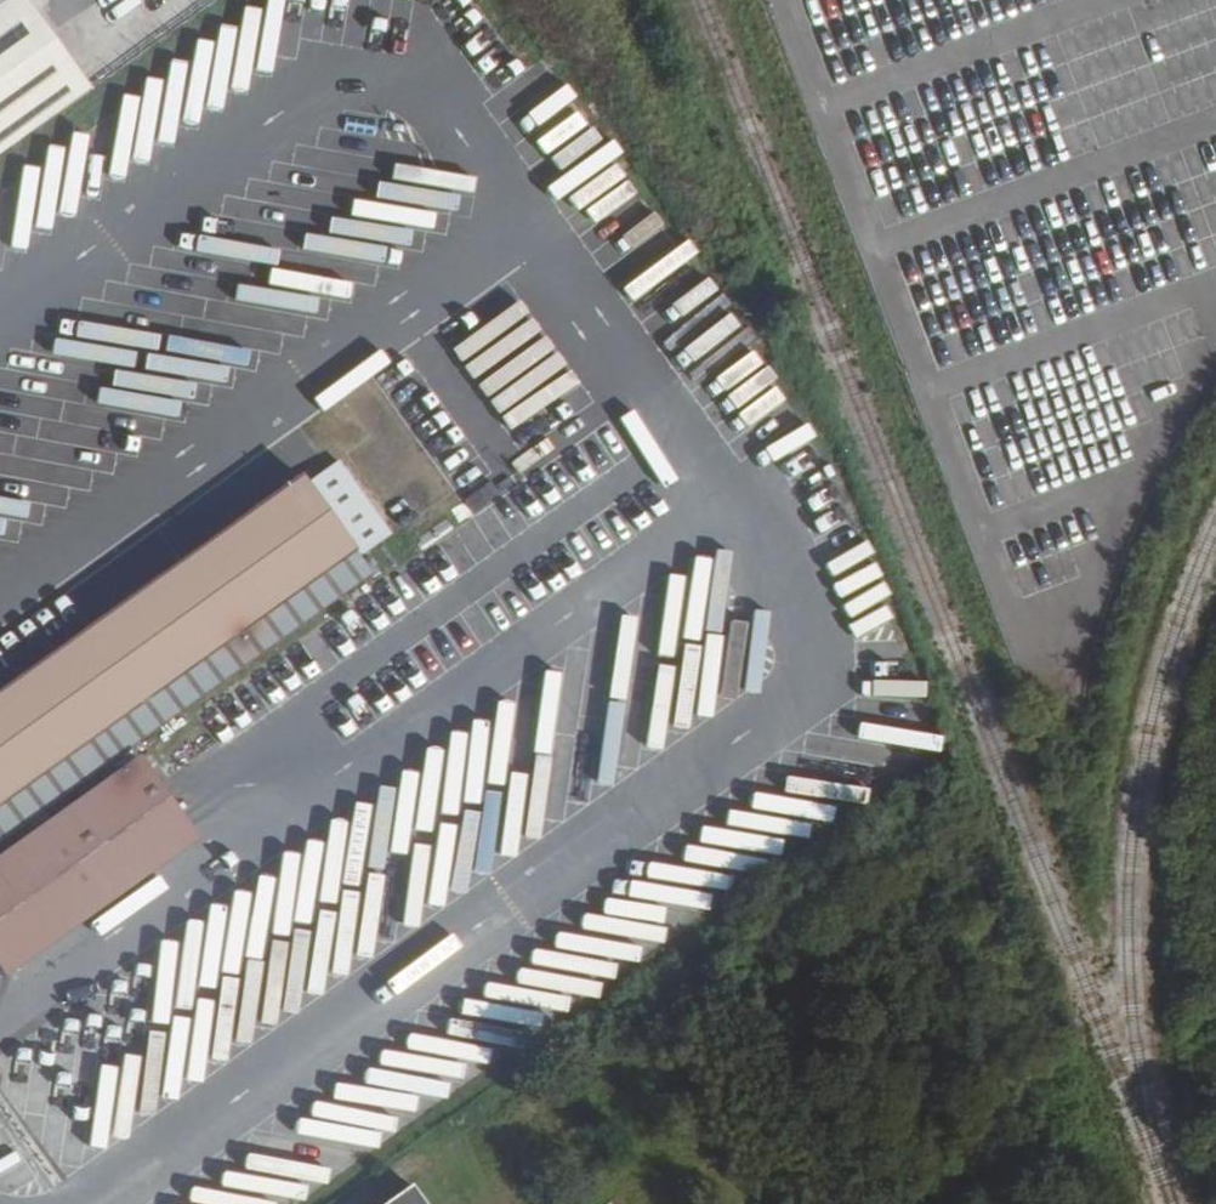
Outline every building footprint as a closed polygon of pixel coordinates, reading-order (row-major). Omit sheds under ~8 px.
[(85,89),(23,0),(0,0),(0,151),(85,89)] [(0,685),(0,841),(376,565),(362,548),(393,524),(340,449),(307,473),(301,463),(0,685)] [(9,969),(199,829),(142,750),(99,781),(94,775),(72,791),(76,798),(0,854),(0,957),(9,969)] [(415,1174),(373,1203),(437,1203),(415,1174)] [(286,1203),(200,1189),(197,1203),(286,1203)]
